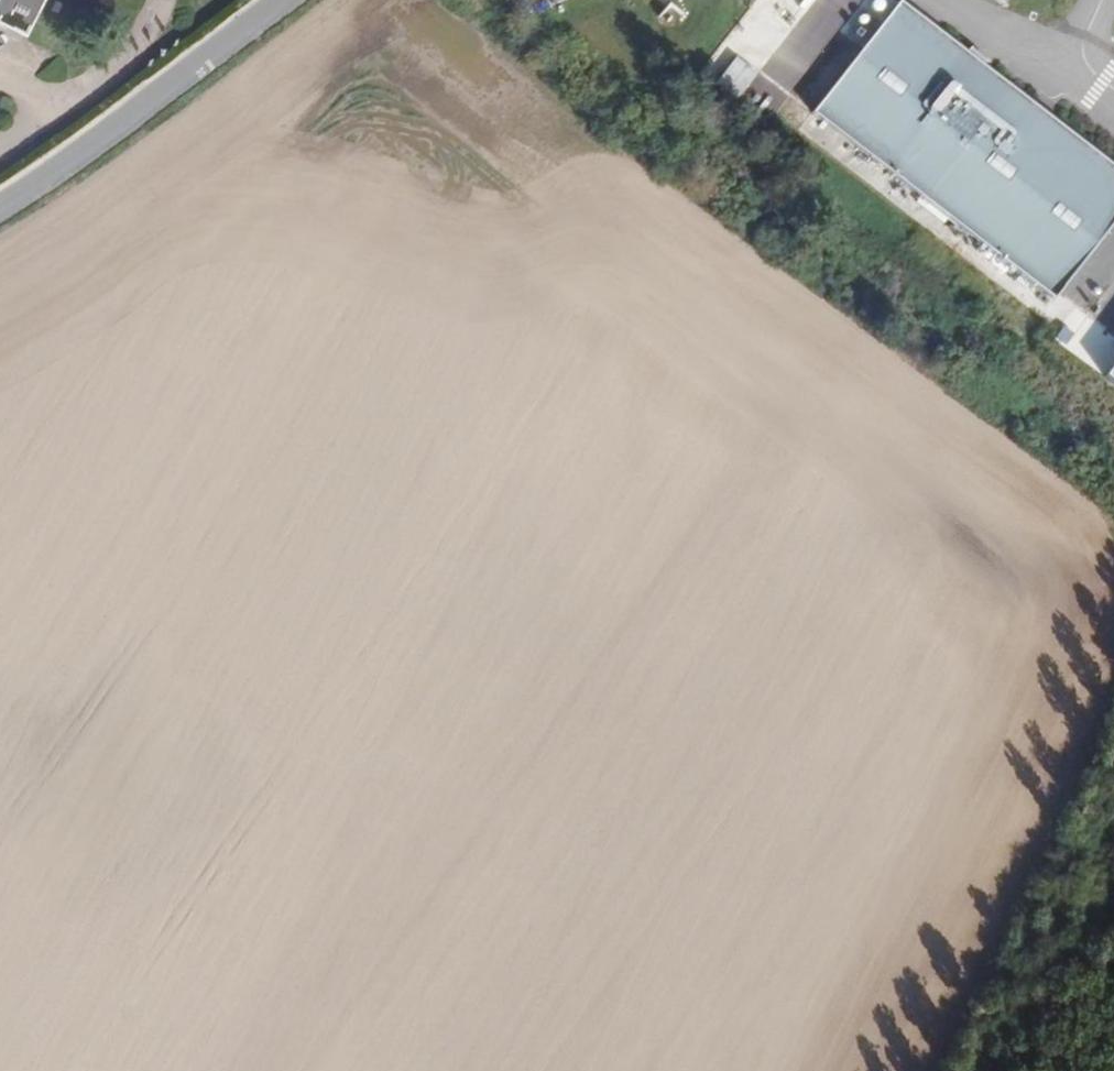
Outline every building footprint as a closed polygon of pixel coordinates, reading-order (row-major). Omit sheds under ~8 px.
[(44,0),(0,0),(0,25),(25,38),(44,0)] [(894,0),(888,0),(807,108),(1052,293),(1113,212),(1113,166),(894,0)]
